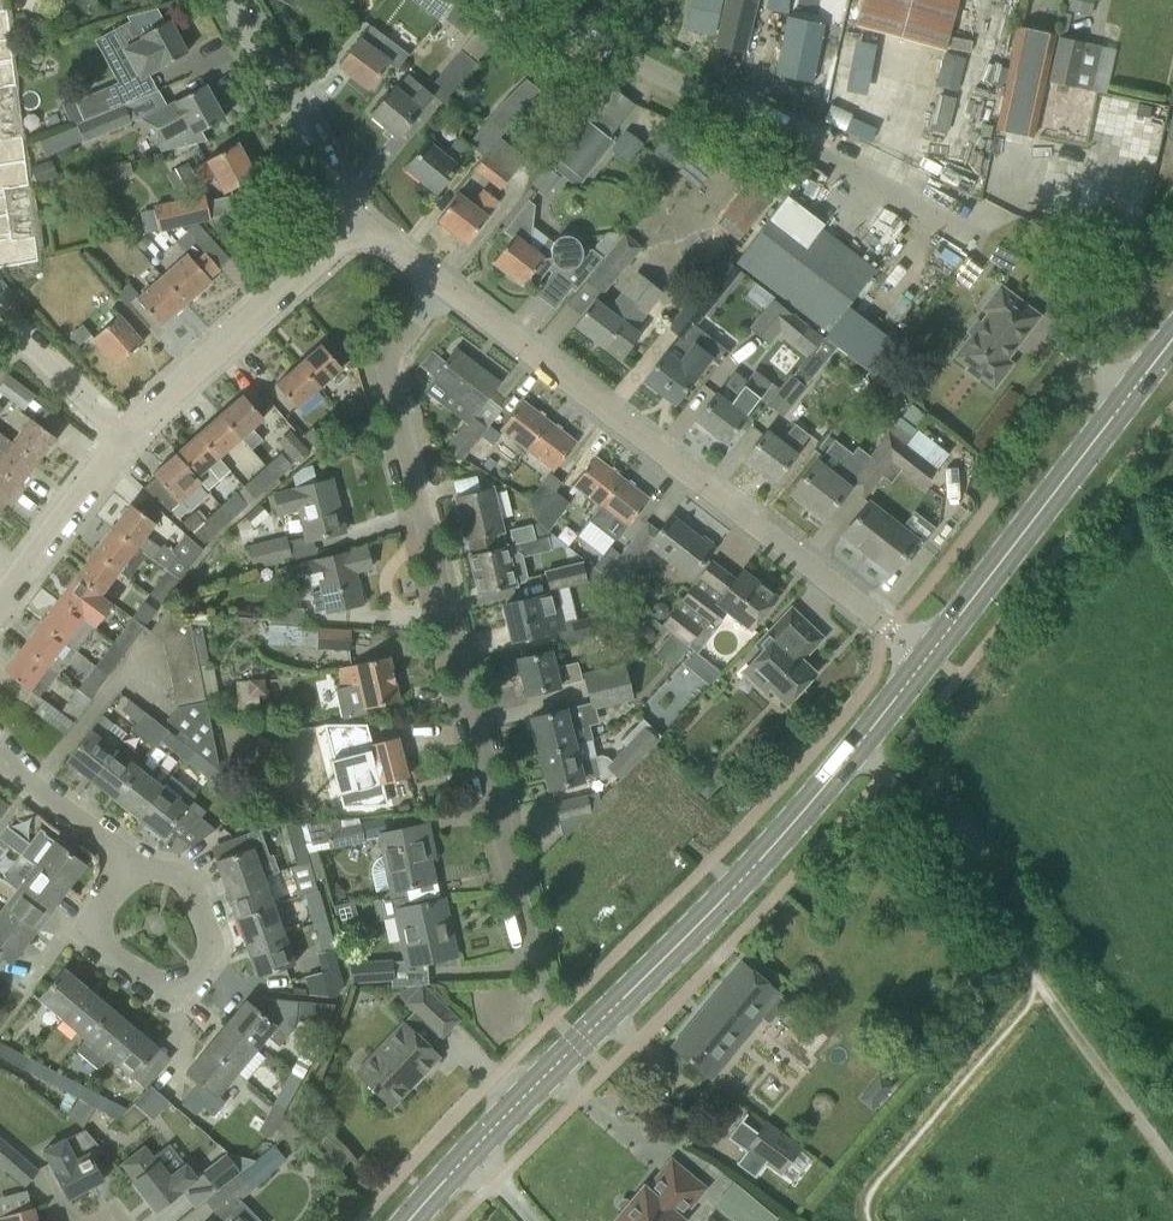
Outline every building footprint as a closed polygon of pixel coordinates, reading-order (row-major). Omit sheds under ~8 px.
[(301,10),(306,0),(281,0),(301,10)] [(414,50),(422,39),(393,17),(398,10),(385,0),(378,0),(367,15),(414,50)] [(690,31),(710,36),(719,0),(697,0),(690,31)] [(744,53),(757,0),(726,0),(715,47),(744,53)] [(943,50),(957,0),(862,0),(855,26),(943,50)] [(445,20),(463,35),(475,21),(457,6),(445,20)] [(129,21),(113,30),(124,49),(140,78),(156,70),(156,69),(158,68),(187,52),(169,20),(163,23),(156,9),(126,17),(129,21)] [(14,61),(6,10),(0,11),(0,63),(14,61)] [(786,17),(775,75),(812,83),(824,24),(786,17)] [(432,95),(441,103),(498,34),(480,23),(458,49),(459,50),(425,90),(420,86),(410,98),(395,86),(372,114),(398,136),(421,108),(420,108),(432,95)] [(359,40),(339,66),(352,76),(347,81),(362,92),(366,86),(368,88),(387,62),(396,70),(408,54),(370,26),(360,40),(359,40)] [(1018,26),(996,130),(1032,137),(1054,34),(1018,26)] [(1077,71),(1083,42),(1058,37),(1049,82),(1091,91),(1095,75),(1077,71)] [(944,53),(939,72),(958,77),(963,58),(944,53)] [(17,85),(14,61),(0,63),(0,88),(17,85)] [(484,158),(501,138),(499,137),(515,117),(516,117),(539,90),(525,79),(500,102),(467,143),(457,136),(443,152),(429,140),(405,169),(435,193),(458,165),(458,164),(471,148),(483,157),(484,158)] [(74,100),(82,120),(123,104),(114,83),(74,100)] [(201,131),(224,118),(205,85),(141,120),(156,146),(157,146),(160,152),(207,141),(201,131)] [(123,104),(82,120),(75,123),(83,142),(131,123),(123,104)] [(934,113),(930,131),(945,135),(950,117),(934,113)] [(551,167),(577,188),(614,142),(588,121),(551,167)] [(26,161),(23,136),(0,140),(0,165),(26,161)] [(525,157),(501,138),(484,158),(483,157),(473,169),(499,190),(525,157)] [(213,176),(222,194),(255,176),(237,143),(192,168),(199,184),(213,176)] [(697,189),(719,163),(698,146),(676,172),(697,189)] [(30,168),(36,184),(57,176),(51,160),(30,168)] [(9,215),(5,190),(29,186),(26,161),(0,165),(0,216),(9,215)] [(96,171),(98,182),(131,174),(129,162),(96,171)] [(722,216),(743,233),(775,194),(754,177),(722,216)] [(437,220),(466,243),(498,201),(482,189),(471,203),(458,192),(437,220)] [(180,226),(196,222),(210,219),(204,194),(152,205),(157,231),(180,226)] [(550,256),(542,258),(543,256),(537,251),(547,238),(532,226),(534,205),(527,200),(503,231),(511,237),(492,262),(521,285),(528,276),(537,282),(547,270),(575,291),(601,256),(591,249),(581,251),(581,248),(580,246),(579,244),(578,242),(576,240),(574,238),(572,237),(570,236),(567,236),(565,236),(562,236),(560,237),(558,238),(556,239),(554,241),(552,242),(551,245),(550,247),(549,249),(549,252),(549,254),(550,256)] [(783,200),(736,262),(735,263),(741,268),(827,333),(874,270),(783,200)] [(0,216),(0,269),(38,263),(35,236),(13,240),(9,215),(0,216)] [(194,242),(205,254),(218,269),(229,259),(196,222),(180,226),(185,233),(175,242),(184,251),(194,242)] [(584,281),(585,281),(603,294),(641,246),(623,232),(584,281)] [(997,247),(988,260),(1010,277),(1023,260),(997,247)] [(186,253),(161,275),(186,304),(211,281),(208,278),(218,269),(205,254),(195,263),(186,253)] [(595,298),(574,325),(604,349),(608,343),(623,355),(640,333),(634,328),(647,311),(662,292),(635,272),(620,291),(608,308),(607,307),(595,298)] [(186,304),(161,275),(135,298),(161,326),(186,304)] [(115,294),(124,304),(137,293),(128,283),(115,294)] [(978,380),(981,376),(994,386),(1012,364),(1006,359),(1039,316),(1000,285),(983,308),(988,313),(981,322),(977,319),(967,332),(971,335),(955,356),(968,366),(965,370),(978,380)] [(659,361),(644,380),(675,403),(689,384),(709,358),(717,364),(727,351),(704,334),(695,326),(713,304),(695,291),(666,327),(678,338),(667,352),(666,351),(659,361)] [(774,299),(750,329),(770,346),(781,332),(794,343),(808,327),(795,316),(774,299)] [(93,338),(116,365),(142,342),(119,315),(93,338)] [(859,317),(835,347),(874,376),(898,345),(859,317)] [(70,335),(78,344),(90,334),(82,325),(70,335)] [(822,337),(793,373),(791,375),(790,374),(783,382),(786,385),(771,404),(767,402),(766,404),(781,417),(805,387),(804,386),(835,347),(822,337)] [(321,344),(298,364),(319,388),(341,367),(321,344)] [(455,349),(423,391),(440,404),(449,391),(476,411),(498,382),(455,349)] [(319,388),(298,364),(275,384),(296,408),(319,388)] [(711,401),(696,420),(725,442),(740,423),(746,415),(759,398),(770,384),(756,371),(731,402),(718,391),(711,401)] [(22,409),(33,394),(7,375),(0,385),(0,392),(22,409)] [(242,394),(220,414),(241,438),(240,439),(250,449),(261,439),(252,429),(263,418),(242,394)] [(353,396),(338,409),(348,421),(363,407),(353,396)] [(499,431),(526,451),(549,421),(522,401),(499,431)] [(348,421),(338,409),(315,430),(312,427),(302,435),(315,450),(348,421)] [(220,414),(198,434),(219,458),(240,439),(241,438),(220,414)] [(461,460),(486,428),(471,416),(446,448),(461,460)] [(12,443),(36,462),(55,437),(30,418),(12,442),(12,443)] [(549,421),(526,451),(553,472),(576,442),(549,421)] [(745,458),(775,481),(809,436),(793,424),(780,440),(767,430),(745,458)] [(894,461),(905,446),(904,445),(910,438),(892,425),(868,456),(858,447),(852,454),(834,439),(791,494),(823,519),(848,487),(863,499),(893,460),(894,461)] [(481,435),(493,444),(500,435),(489,426),(481,435)] [(284,450),(265,466),(277,478),(308,451),(289,430),(276,441),(284,450)] [(0,455),(0,471),(18,486),(36,462),(12,443),(12,442),(0,433),(0,449),(2,451),(0,455)] [(198,434),(175,454),(202,483),(201,484),(207,491),(228,472),(216,460),(219,458),(198,434)] [(936,469),(905,446),(894,461),(924,485),(936,469)] [(169,511),(201,484),(202,483),(175,454),(173,455),(171,453),(162,462),(163,464),(152,474),(155,477),(143,487),(169,511)] [(571,487),(598,507),(621,477),(595,457),(571,487)] [(265,466),(243,486),(254,498),(277,478),(265,466)] [(0,509),(18,486),(0,471),(0,509)] [(542,482),(554,492),(561,482),(549,473),(542,482)] [(457,493),(482,490),(480,475),(454,478),(457,493)] [(648,498),(621,477),(598,507),(588,521),(615,541),(648,498)] [(272,495),(276,516),(296,511),(304,541),(344,531),(331,480),(272,495)] [(243,486),(221,505),(233,517),(254,498),(243,486)] [(468,540),(472,554),(472,555),(503,547),(502,547),(499,532),(502,531),(492,488),(455,496),(466,540),(468,540)] [(534,519),(548,530),(569,503),(555,492),(534,519)] [(843,535),(891,572),(916,539),(869,502),(843,535)] [(130,504),(112,528),(137,547),(136,548),(145,555),(151,559),(160,548),(144,537),(155,523),(130,504)] [(233,517),(221,505),(203,521),(193,512),(181,522),(203,543),(233,517)] [(713,548),(712,548),(713,542),(705,536),(700,538),(670,515),(658,531),(647,522),(632,541),(621,555),(605,577),(604,577),(617,588),(649,549),(689,580),(713,548)] [(509,529),(513,544),(513,545),(535,539),(532,524),(509,529)] [(94,552),(119,570),(128,578),(145,555),(136,548),(137,547),(112,528),(94,552)] [(246,545),(252,567),(290,558),(286,541),(285,536),(246,545)] [(547,536),(535,539),(539,553),(551,550),(547,536)] [(190,539),(166,569),(180,580),(202,551),(190,539)] [(592,568),(604,577),(605,577),(621,555),(609,545),(592,568)] [(472,555),(472,554),(469,555),(479,594),(515,585),(515,583),(524,581),(526,577),(521,555),(517,552),(508,554),(506,546),(502,547),(503,547),(472,555)] [(349,552),(290,567),(292,576),(301,574),(305,588),(317,585),(318,591),(310,594),(314,612),(323,610),(323,612),(362,603),(354,571),(368,568),(363,549),(349,553),(349,552)] [(76,575),(101,594),(119,570),(94,552),(76,575)] [(749,632),(776,597),(742,570),(735,579),(711,561),(661,626),(696,653),(713,632),(712,631),(725,614),(749,632)] [(545,571),(549,591),(586,582),(581,562),(545,571)] [(180,580),(166,569),(153,587),(167,596),(180,580)] [(58,599),(93,626),(94,627),(111,603),(100,595),(101,594),(76,575),(58,599)] [(504,605),(513,640),(556,629),(560,643),(610,630),(606,614),(572,622),(572,620),(565,622),(557,592),(504,605)] [(58,599),(40,623),(65,642),(76,650),(93,626),(58,599)] [(143,601),(131,617),(144,627),(156,611),(143,601)] [(267,624),(302,627),(303,608),(269,606),(267,624)] [(148,632),(162,642),(163,641),(191,636),(189,625),(167,608),(148,632)] [(754,648),(758,651),(739,672),(765,696),(772,689),(786,703),(815,673),(800,659),(805,652),(807,653),(822,637),(791,608),(754,648)] [(209,615),(191,615),(191,625),(209,625),(209,615)] [(131,617),(113,641),(126,651),(144,627),(131,617)] [(40,623),(22,647),(47,666),(56,673),(65,662),(55,655),(65,642),(40,623)] [(315,649),(349,651),(352,628),(318,626),(315,649)] [(688,648),(670,634),(662,644),(680,658),(688,648)] [(162,642),(165,658),(194,652),(191,636),(163,641),(162,642)] [(113,641),(94,665),(108,675),(126,651),(113,641)] [(47,666),(22,647),(4,671),(38,697),(47,685),(38,678),(47,666)] [(517,659),(518,661),(514,664),(517,675),(521,676),(526,695),(581,681),(577,662),(556,667),(552,650),(517,659)] [(165,658),(168,674),(198,668),(194,652),(165,658)] [(711,683),(719,674),(698,653),(689,662),(711,683)] [(335,669),(340,689),(335,690),(342,719),(366,713),(365,708),(399,700),(389,656),(335,669)] [(582,674),(586,693),(628,683),(624,664),(582,674)] [(94,665),(76,689),(90,699),(108,675),(94,665)] [(168,674),(172,691),(201,685),(198,668),(168,674)] [(628,683),(586,693),(590,711),(632,701),(628,683)] [(172,691),(175,707),(176,707),(204,702),(201,685),(172,691)] [(90,699),(76,689),(59,711),(43,700),(34,712),(63,734),(90,699)] [(120,711),(135,724),(144,713),(128,701),(120,711)] [(175,707),(165,721),(188,739),(184,744),(192,750),(216,769),(220,764),(205,701),(204,702),(176,707),(175,707)] [(532,718),(540,753),(591,741),(583,706),(567,710),(567,709),(532,718)] [(135,724),(159,742),(168,732),(144,713),(135,724)] [(66,761),(91,781),(115,749),(114,748),(121,740),(109,731),(113,725),(102,716),(66,761)] [(591,741),(540,753),(549,788),(598,776),(599,780),(609,778),(612,775),(619,780),(660,736),(642,719),(620,742),(624,746),(610,761),(606,757),(600,755),(595,757),(591,741)] [(367,724),(326,724),(334,758),(332,758),(338,780),(341,792),(353,789),(357,804),(386,804),(381,784),(407,777),(397,737),(366,745),(361,728),(367,726),(367,724)] [(159,742),(183,761),(192,750),(184,744),(168,732),(159,742)] [(91,781),(114,799),(139,768),(115,749),(91,781)] [(192,750),(183,761),(207,780),(216,769),(192,750)] [(114,799),(138,818),(163,787),(162,786),(139,768),(114,799)] [(163,787),(138,818),(162,837),(174,822),(183,829),(200,816),(200,815),(203,811),(190,801),(195,795),(170,775),(162,786),(163,787)] [(563,840),(600,801),(598,792),(553,803),(557,820),(558,819),(563,840)] [(9,805),(0,798),(0,817),(9,805)] [(296,823),(298,831),(299,831),(299,834),(307,862),(313,882),(314,882),(323,879),(313,845),(326,843),(328,850),(364,842),(360,823),(358,823),(357,819),(296,823)] [(72,847),(57,836),(56,837),(54,841),(44,833),(45,832),(40,828),(39,830),(41,831),(31,844),(7,826),(9,823),(8,822),(0,833),(0,840),(7,846),(34,866),(66,890),(85,865),(68,851),(70,848),(71,848),(72,847)] [(380,890),(382,896),(383,901),(408,896),(406,888),(434,881),(426,846),(431,845),(427,824),(375,835),(380,856),(375,860),(372,863),(371,869),(371,874),(375,891),(380,890)] [(287,835),(296,864),(296,865),(307,862),(299,834),(299,831),(298,831),(287,835)] [(215,861),(226,890),(263,877),(258,862),(264,860),(255,832),(231,840),(236,854),(215,861)] [(297,897),(303,895),(305,894),(316,891),(314,882),(313,882),(307,862),(296,865),(296,864),(288,867),(297,897)] [(34,866),(15,891),(47,914),(66,890),(34,866)] [(226,890),(236,919),(273,905),(263,877),(226,890)] [(335,883),(326,892),(336,902),(345,894),(335,883)] [(0,911),(0,915),(30,938),(47,914),(15,891),(0,911)] [(303,895),(311,924),(325,920),(316,891),(305,894),(303,895)] [(383,901),(382,896),(374,898),(378,916),(396,912),(407,966),(455,956),(450,931),(445,932),(438,900),(410,906),(408,896),(383,901)] [(236,919),(246,947),(283,934),(273,905),(236,919)] [(0,915),(0,954),(11,963),(30,938),(0,915)] [(325,920),(311,924),(319,952),(315,954),(320,971),(302,977),(308,994),(330,997),(336,996),(342,983),(332,950),(333,949),(325,920)] [(283,934),(246,947),(257,977),(294,963),(283,934)] [(349,962),(350,981),(391,978),(390,960),(349,962)] [(672,1046),(691,1062),(712,1080),(781,996),(741,963),(672,1046)] [(36,1000),(60,1020),(87,988),(64,968),(36,1000)] [(405,1002),(442,1037),(459,1019),(422,984),(405,1002)] [(60,1020),(84,1039),(111,1008),(87,988),(60,1020)] [(245,1000),(225,1025),(256,1050),(267,1037),(278,1046),(287,1035),(245,1000)] [(294,1021),(326,1024),(333,1004),(296,1001),(294,1021)] [(84,1039),(108,1059),(134,1028),(111,1008),(84,1039)] [(354,1071),(374,1091),(391,1107),(440,1056),(402,1020),(354,1071)] [(225,1025),(205,1048),(236,1074),(256,1050),(225,1025)] [(134,1028),(108,1059),(140,1086),(153,1071),(144,1063),(157,1047),(156,1045),(158,1042),(148,1033),(145,1036),(134,1028)] [(22,1070),(28,1058),(0,1043),(0,1044),(0,1058),(22,1070)] [(236,1074),(205,1048),(186,1071),(199,1082),(180,1104),(195,1115),(201,1107),(213,1116),(224,1102),(217,1097),(236,1074)] [(301,1050),(287,1076),(288,1077),(298,1083),(313,1056),(301,1050)] [(22,1070),(49,1084),(55,1073),(56,1072),(28,1058),(22,1070)] [(49,1084),(76,1098),(77,1099),(77,1098),(83,1087),(84,1087),(56,1072),(55,1073),(49,1084)] [(287,1076),(272,1103),(274,1105),(284,1110),(298,1083),(288,1077),(287,1076)] [(83,1087),(77,1098),(94,1106),(93,1108),(115,1120),(126,1109),(84,1087),(83,1087)] [(77,1099),(76,1098),(66,1115),(81,1128),(93,1108),(94,1106),(77,1098),(77,1099)] [(274,1105),(272,1103),(257,1132),(269,1138),(284,1110),(274,1105)] [(741,1121),(728,1138),(743,1149),(743,1150),(744,1150),(736,1161),(754,1175),(762,1164),(780,1176),(801,1147),(764,1121),(756,1132),(741,1121)] [(64,1137),(42,1149),(68,1197),(102,1179),(91,1158),(103,1152),(84,1130),(66,1139),(64,1137)] [(315,1148),(339,1170),(350,1159),(326,1137),(315,1148)] [(5,1172),(19,1155),(0,1138),(0,1168),(5,1172)] [(218,1189),(219,1190),(207,1200),(217,1214),(210,1220),(241,1220),(234,1214),(245,1204),(238,1198),(251,1190),(285,1159),(273,1144),(256,1160),(253,1159),(218,1189)] [(133,1181),(156,1210),(197,1178),(185,1162),(168,1174),(157,1160),(156,1161),(144,1146),(121,1164),(134,1180),(133,1181)] [(203,1171),(218,1189),(253,1159),(226,1152),(203,1171)] [(615,1220),(681,1220),(683,1218),(682,1217),(706,1190),(671,1161),(647,1190),(643,1187),(615,1220)] [(33,1203),(30,1189),(0,1195),(0,1203),(1,1209),(33,1203)] [(776,1218),(755,1200),(737,1220),(774,1220),(776,1218)] [(33,1208),(0,1218),(0,1220),(37,1220),(33,1208)]
